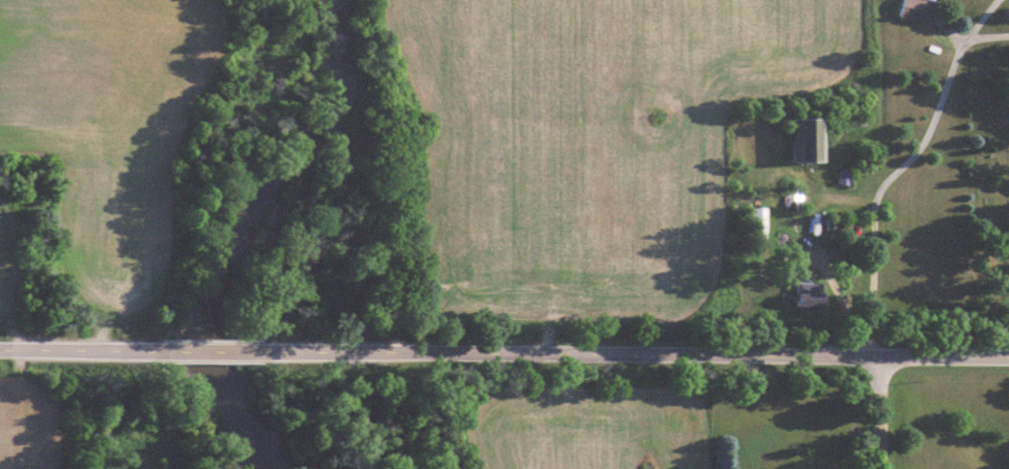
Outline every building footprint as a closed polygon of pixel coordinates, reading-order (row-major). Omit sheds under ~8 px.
[(940,2),(930,0),(903,0),(899,17),(935,26),(940,2)] [(797,119),(797,163),(829,163),(829,119),(797,119)] [(769,208),(748,208),(748,226),(769,226),(769,208)] [(798,279),(798,308),(831,308),(831,284),(814,284),(814,279),(798,279)]
